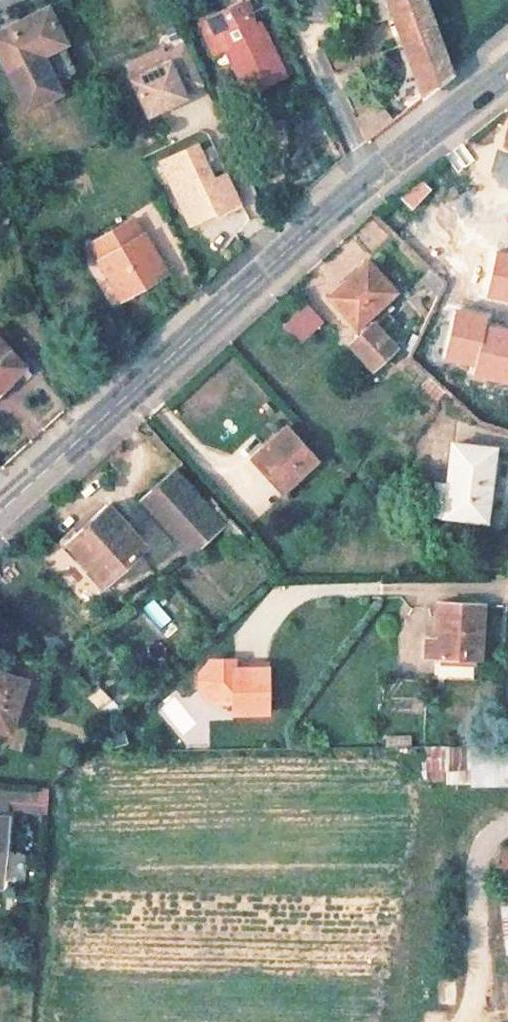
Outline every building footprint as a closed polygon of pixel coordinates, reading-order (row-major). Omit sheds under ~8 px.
[(0,19),(0,53),(4,60),(17,85),(52,65),(40,42),(57,33),(59,32),(42,0),(36,0),(0,19)] [(420,94),(442,76),(449,72),(444,59),(424,0),(385,0),(420,94)] [(242,3),(214,15),(219,26),(248,13),(242,3)] [(214,15),(196,23),(211,57),(225,50),(246,95),(283,76),(263,32),(258,34),(248,13),(219,26),(214,15)] [(52,65),(17,85),(23,96),(71,69),(68,55),(57,33),(40,42),(52,65)] [(201,84),(183,46),(162,56),(167,65),(131,82),(148,117),(184,99),(182,94),(201,84)] [(350,117),(364,138),(392,120),(377,99),(350,117)] [(213,179),(196,144),(160,161),(190,225),(240,202),(226,173),(213,179)] [(496,186),(490,205),(507,211),(507,190),(496,186)] [(162,271),(141,234),(139,236),(130,220),(90,241),(99,258),(97,259),(117,296),(162,271)] [(394,292),(367,259),(329,291),(356,324),(358,322),(363,329),(351,339),(371,365),(394,346),(380,327),(392,317),(381,303),(394,292)] [(304,303),(282,321),(297,339),(319,320),(304,303)] [(0,340),(0,380),(3,378),(6,380),(22,364),(0,340)] [(286,428),(255,455),(285,487),(315,461),(286,428)] [(490,448),(449,444),(445,489),(433,488),(431,513),(483,520),(490,448)] [(172,470),(139,499),(187,552),(220,523),(172,470)] [(142,544),(105,504),(66,541),(102,580),(142,544)] [(150,599),(140,611),(160,628),(170,616),(150,599)] [(482,603),(438,601),(435,659),(479,660),(482,603)] [(216,706),(236,706),(236,713),(270,713),(269,670),(239,670),(239,665),(239,662),(217,662),(204,676),(204,694),(216,706)] [(0,674),(0,727),(11,730),(26,683),(0,674)] [(383,734),(384,746),(410,745),(409,732),(383,734)] [(462,743),(423,744),(424,785),(507,782),(507,746),(463,748),(462,743)] [(43,813),(47,790),(17,785),(13,808),(43,813)] [(2,883),(3,876),(8,818),(0,818),(0,883),(2,883)]
